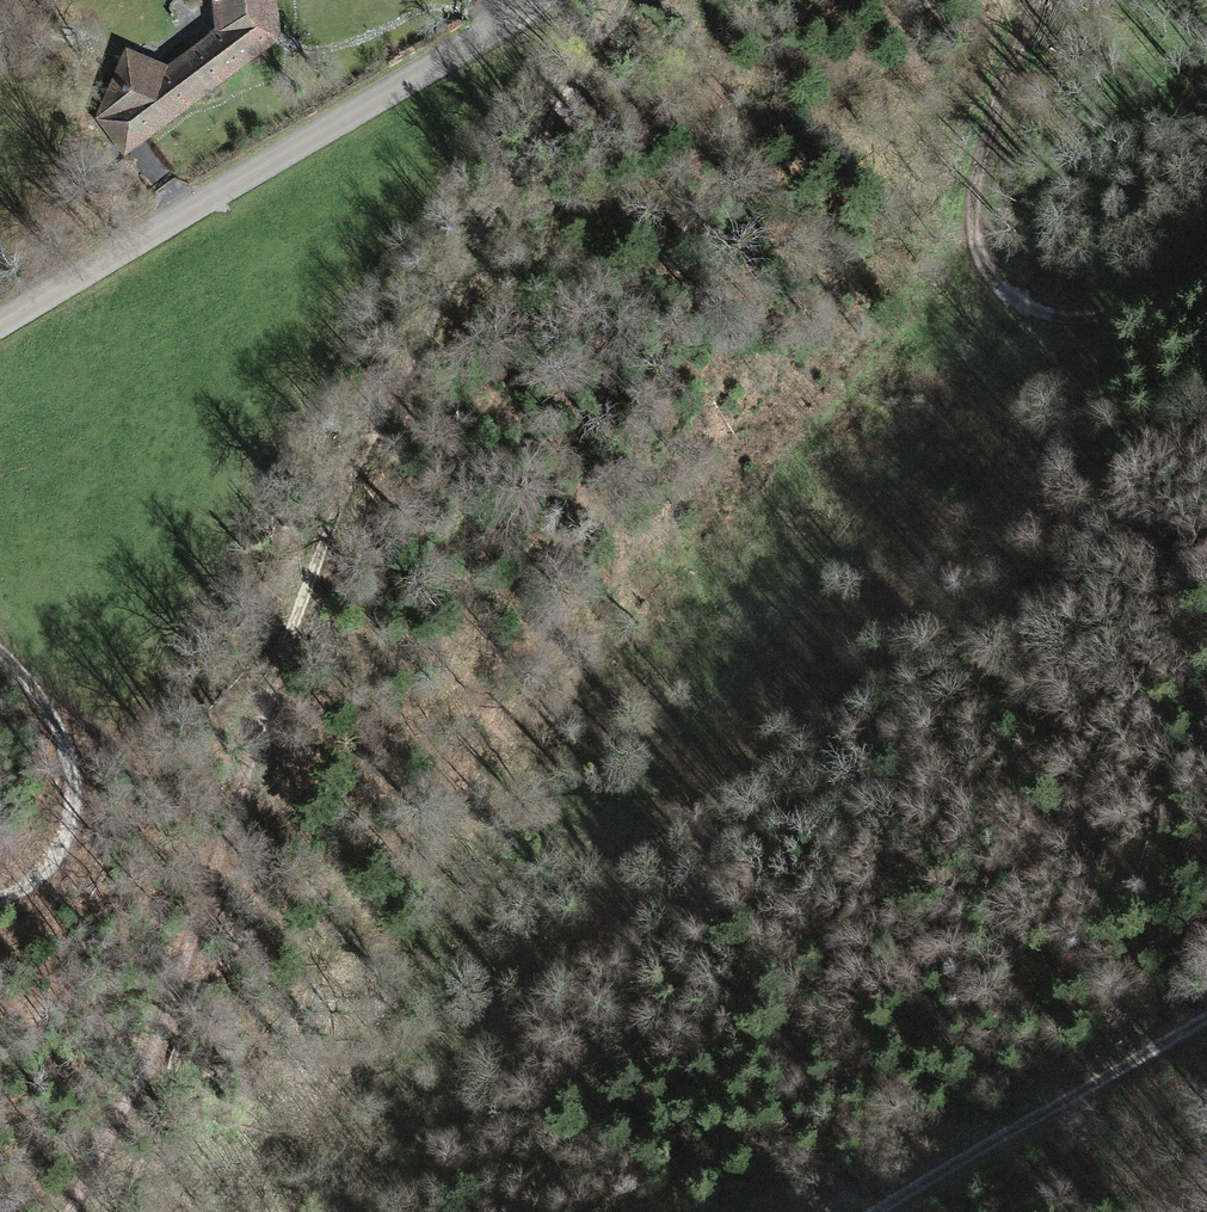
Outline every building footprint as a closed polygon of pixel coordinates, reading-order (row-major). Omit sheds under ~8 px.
[(270,42),(268,0),(214,0),(215,33),(169,67),(123,49),(94,121),(117,153),(270,42)]
